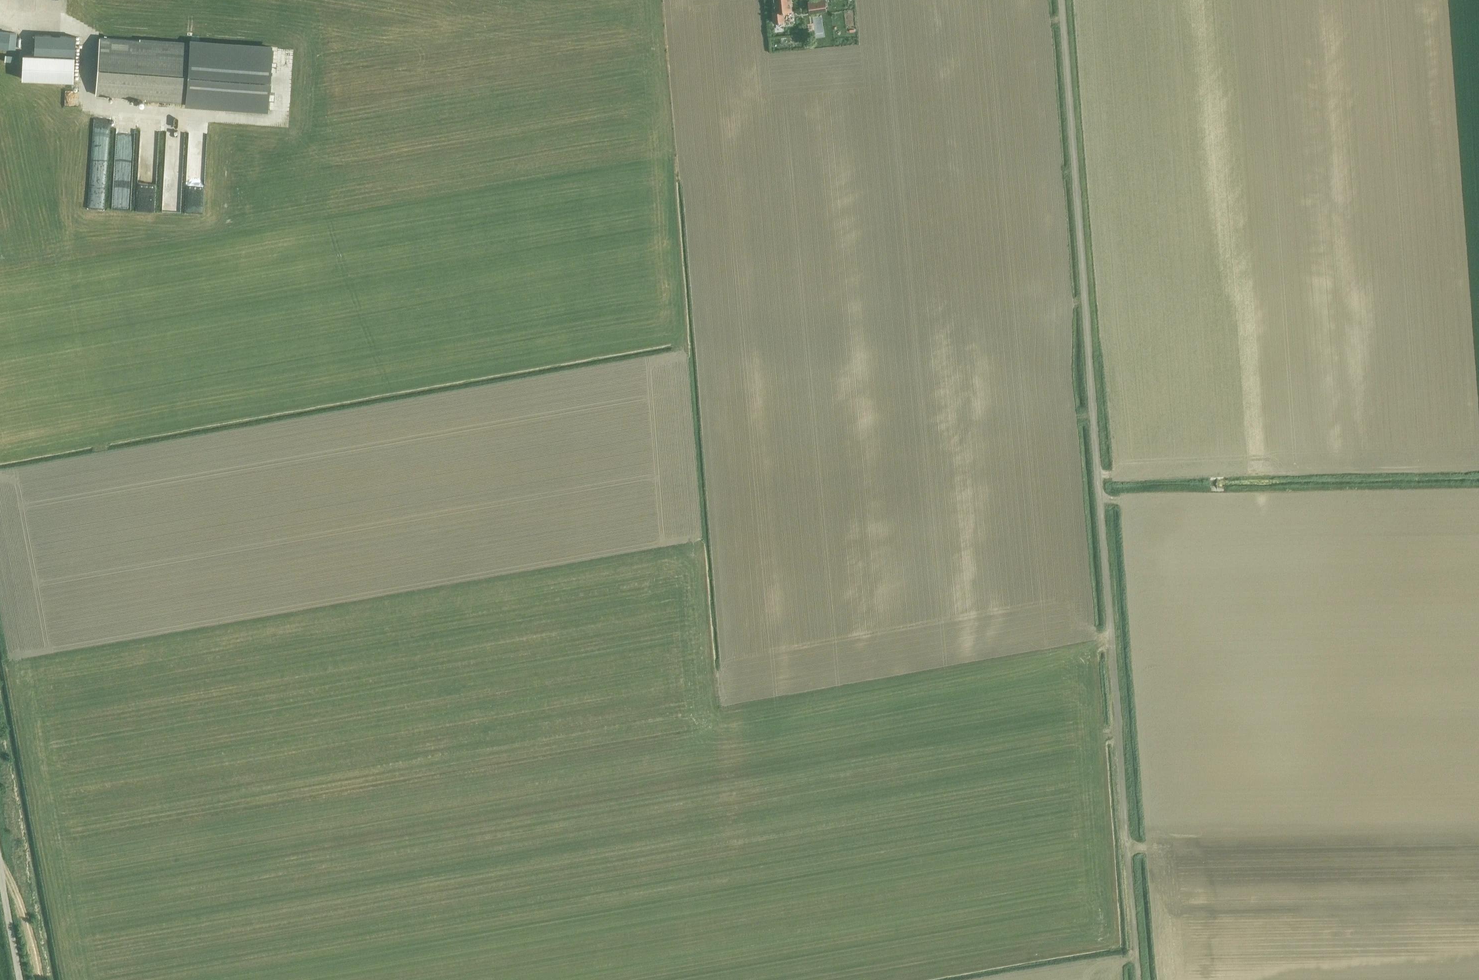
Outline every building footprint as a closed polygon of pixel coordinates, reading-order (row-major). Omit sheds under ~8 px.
[(774,22),(785,21),(784,11),(792,10),(791,0),(774,0),(775,11),(773,11),(774,22)] [(808,2),(810,14),(826,11),(824,0),(818,0),(808,2)] [(9,49),(10,32),(0,31),(0,48),(9,49)] [(74,36),(35,35),(34,55),(23,55),(22,78),(73,80),(74,36)] [(186,105),(210,107),(268,111),(272,45),(191,39),(191,44),(100,37),(96,95),(187,101),(186,105)] [(86,206),(99,207),(104,131),(91,130),(86,206)] [(177,150),(166,149),(162,209),(177,210),(180,162),(177,162),(177,150)] [(153,158),(139,157),(136,209),(151,209),(153,158)]
